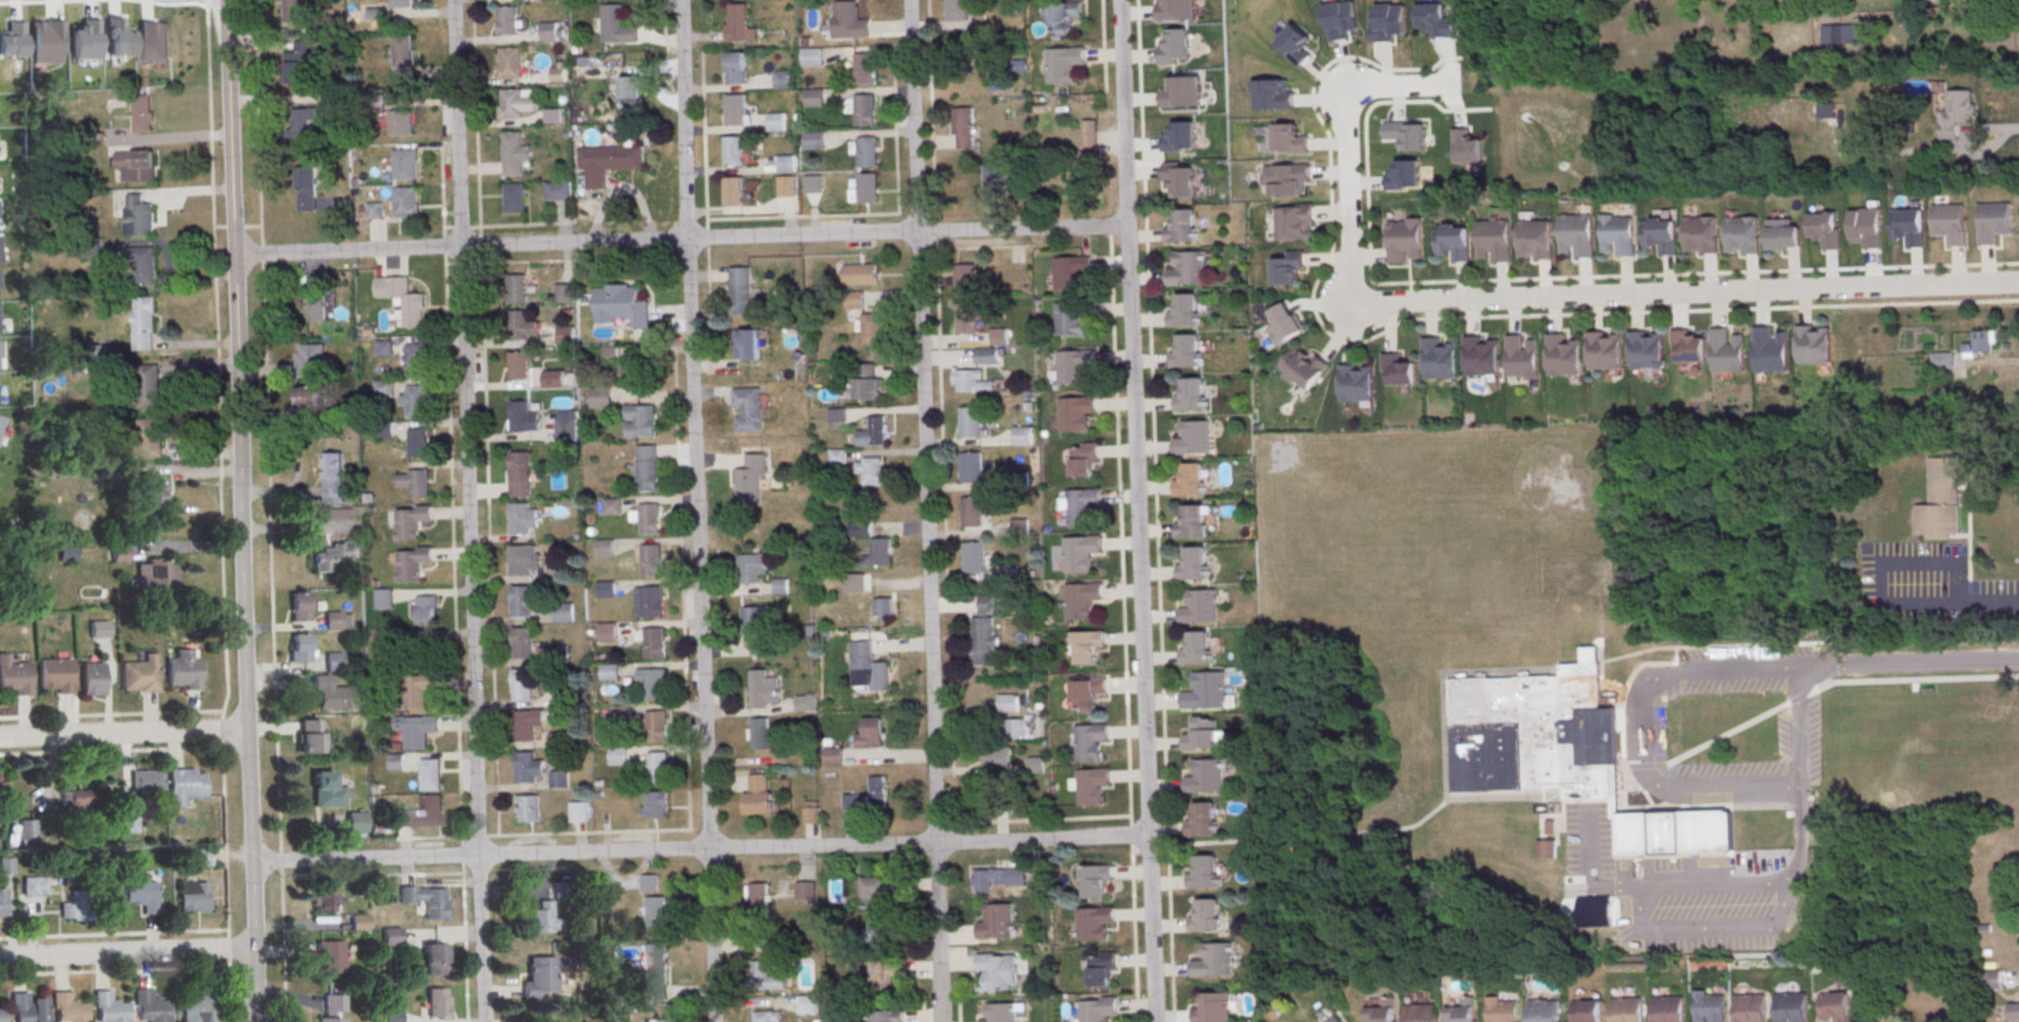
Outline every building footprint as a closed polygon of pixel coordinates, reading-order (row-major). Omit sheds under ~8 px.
[(284,25),(284,0),(303,0),(304,25),(284,25)] [(391,10),(391,0),(411,0),(411,9),(391,10)] [(967,19),(967,0),(947,0),(947,19),(967,19)] [(1195,0),(1157,0),(1157,20),(1195,20),(1195,0)] [(1323,8),(1355,3),(1361,33),(1347,36),(1348,42),(1330,45),(1323,8)] [(1050,5),(1081,4),(1082,20),(1072,21),(1073,39),(1051,40),(1050,5)] [(602,6),(625,6),(625,30),(639,29),(639,46),(603,46),(602,6)] [(730,7),(748,7),(749,43),(727,44),(726,27),(731,27),(730,7)] [(1377,8),(1406,7),(1407,39),(1392,39),(1392,44),(1371,45),(1371,29),(1378,29),(1377,8)] [(1419,7),(1445,7),(1446,21),(1454,21),(1455,41),(1433,42),(1433,36),(1427,36),(1427,32),(1420,32),(1419,7)] [(499,10),(518,9),(519,38),(500,39),(499,10)] [(836,10),(856,9),(857,41),(838,41),(836,10)] [(319,19),(338,19),(338,35),(320,36),(319,19)] [(541,25),(559,24),(560,43),(541,44),(541,25)] [(1823,44),(1845,44),(1845,25),(1823,25),(1823,44)] [(1276,47),(1294,26),(1313,42),(1305,52),(1313,59),(1302,72),(1287,58),(1288,57),(1276,47)] [(1189,64),(1189,28),(1167,28),(1167,43),(1159,43),(1159,64),(1189,64)] [(412,38),(413,53),(415,53),(415,68),(413,68),(413,70),(412,70),(412,82),(396,83),(396,71),(394,71),(393,38),(412,38)] [(1047,51),(1084,50),(1085,67),(1075,67),(1075,85),(1048,86),(1047,51)] [(501,51),(522,51),(523,81),(500,82),(499,69),(502,69),(501,51)] [(820,51),(821,68),(803,69),(803,51),(820,51)] [(727,56),(746,55),(747,87),(728,87),(727,56)] [(855,56),(874,55),(876,87),(856,88),(855,56)] [(285,59),(305,58),(306,87),(286,88),(285,59)] [(566,81),(566,63),(552,63),(552,81),(566,81)] [(793,74),(794,91),(776,92),(776,74),(793,74)] [(622,80),(642,79),(643,107),(623,108),(622,80)] [(1254,79),(1254,110),(1293,110),(1293,88),(1287,88),(1286,79),(1254,79)] [(1186,84),(1186,114),(1196,114),(1196,129),(1213,128),(1213,139),(1227,139),(1227,127),(1220,127),(1220,96),(1210,97),(1210,83),(1186,84)] [(503,93),(523,92),(524,121),(504,122),(503,93)] [(825,92),(825,110),(808,110),(807,92),(825,92)] [(1948,93),(1972,93),(1972,110),(1976,110),(1977,120),(1972,120),(1972,126),(1958,126),(1959,143),(1941,143),(1941,115),(1948,114),(1948,93)] [(727,98),(746,97),(747,129),(728,129),(727,98)] [(856,98),(875,97),(877,129),(857,129),(856,98)] [(134,98),(151,98),(152,135),(135,135),(134,98)] [(1818,106),(1835,106),(1835,122),(1829,122),(1819,122),(1818,106)] [(561,123),(561,108),(545,108),(545,123),(561,123)] [(974,148),(974,108),(955,108),(955,148),(974,148)] [(294,110),(314,109),(315,138),(295,139),(294,110)] [(390,112),(412,111),(412,139),(390,139),(390,112)] [(787,114),(787,132),(770,133),(769,115),(787,114)] [(1081,146),(1097,146),(1097,120),(1081,120),(1081,146)] [(1274,153),(1308,153),(1308,133),(1297,133),(1297,124),(1274,124),(1274,153)] [(1384,126),(1411,125),(1411,129),(1426,128),(1427,154),(1401,155),(1400,143),(1385,143),(1384,126)] [(1454,132),(1471,131),(1471,142),(1480,142),(1480,144),(1485,144),(1485,168),(1458,168),(1458,152),(1454,152),(1454,132)] [(824,134),(824,152),(806,152),(806,134),(824,134)] [(504,135),(524,135),(524,149),(531,148),(532,164),(524,165),(524,175),(505,175),(504,135)] [(726,139),(745,138),(746,170),(727,171),(726,139)] [(859,140),(878,139),(879,171),(860,171),(859,140)] [(581,150),(643,149),(644,171),(607,172),(607,192),(588,192),(587,172),(581,173),(581,150)] [(393,153),(418,152),(419,165),(416,165),(417,182),(394,183),(393,153)] [(1098,152),(1081,152),(1081,166),(1098,166),(1098,152)] [(116,155),(154,155),(154,169),(156,169),(156,185),(124,185),(123,173),(116,173),(116,155)] [(797,157),(798,175),(780,175),(780,157),(797,157)] [(1386,188),(1420,188),(1420,159),(1397,159),(1397,171),(1386,171),(1386,188)] [(1164,163),(1165,188),(1171,187),(1172,197),(1194,197),(1193,162),(1164,163)] [(984,163),(984,187),(1005,187),(1005,163),(984,163)] [(1271,193),(1309,193),(1309,164),(1271,164),(1271,193)] [(315,168),(316,215),(297,216),(296,168),(315,168)] [(859,176),(878,175),(880,207),(860,208),(859,176)] [(823,177),(824,195),(806,196),(806,178),(823,177)] [(726,180),(745,179),(747,211),(727,212),(726,180)] [(798,179),(798,197),(781,197),(781,179),(798,179)] [(504,183),(524,182),(525,211),(505,212),(504,183)] [(546,185),(565,184),(565,203),(546,204),(546,185)] [(395,222),(421,221),(420,208),(417,208),(417,191),(394,192),(395,222)] [(129,196),(143,196),(144,205),(153,205),(154,238),(130,239),(129,196)] [(1275,240),(1314,240),(1314,204),(1274,205),(1275,240)] [(367,206),(382,205),(383,222),(367,222),(367,206)] [(1174,208),(1194,207),(1195,227),(1197,227),(1198,243),(1165,244),(1165,227),(1174,227),(1174,208)] [(1932,208),(1965,207),(1966,249),(1950,250),(1950,239),(1933,240),(1932,208)] [(2013,207),(1980,208),(1981,249),(1997,249),(1997,235),(1998,235),(1998,238),(2014,238),(2013,207)] [(1880,211),(1882,251),(1865,252),(1864,246),(1853,247),(1852,215),(1860,215),(1860,212),(1880,211)] [(1891,213),(1901,213),(1901,215),(1924,214),(1925,249),(1909,249),(1909,241),(1892,242),(1891,213)] [(1559,218),(1593,218),(1594,260),(1575,260),(1575,249),(1571,250),(1571,257),(1560,258),(1559,218)] [(1601,219),(1635,218),(1636,260),(1617,260),(1617,250),(1613,250),(1613,258),(1602,258),(1601,219)] [(1811,219),(1837,218),(1837,231),(1840,231),(1840,253),(1823,254),(1823,246),(1818,246),(1818,242),(1811,243),(1811,219)] [(1422,219),(1423,262),(1411,262),(1411,255),(1407,255),(1407,267),(1390,267),(1389,224),(1407,224),(1407,219),(1422,219)] [(1685,222),(1717,221),(1718,258),(1702,259),(1702,254),(1697,255),(1697,257),(1686,257),(1685,222)] [(1726,222),(1759,221),(1760,258),(1744,259),(1744,254),(1738,255),(1738,257),(1727,257),(1726,222)] [(1519,224),(1552,223),(1553,266),(1535,266),(1535,255),(1530,256),(1530,263),(1520,264),(1519,224)] [(1643,223),(1664,223),(1664,226),(1676,226),(1677,259),(1660,259),(1659,251),(1644,251),(1643,223)] [(1477,225),(1510,224),(1511,266),(1493,267),(1493,256),(1488,256),(1489,264),(1478,264),(1477,225)] [(1769,225),(1770,256),(1788,256),(1788,253),(1801,253),(1800,233),(1792,233),(1792,224),(1769,225)] [(1437,232),(1446,232),(1446,229),(1458,229),(1458,233),(1470,232),(1471,266),(1454,266),(1453,258),(1448,258),(1448,257),(1438,257),(1437,232)] [(125,248),(154,247),(155,284),(136,284),(135,261),(125,262),(125,248)] [(1304,250),(1283,250),(1283,259),(1273,259),(1273,284),(1301,284),(1301,273),(1304,273),(1304,250)] [(1177,251),(1204,251),(1205,283),(1168,284),(1168,268),(1177,268),(1177,251)] [(1054,257),(1091,256),(1091,271),(1080,272),(1080,275),(1083,275),(1084,290),(1055,291),(1054,257)] [(955,263),(974,262),(975,294),(956,295),(955,263)] [(879,264),(845,264),(845,284),(879,284),(879,264)] [(730,266),(749,266),(750,314),(731,314),(730,266)] [(507,274),(526,274),(527,303),(508,304),(507,274)] [(374,277),(408,276),(408,293),(422,293),(423,325),(404,325),(404,295),(375,296),(374,277)] [(596,288),(596,323),(615,323),(615,318),(631,317),(631,320),(648,320),(647,300),(639,300),(638,287),(630,287),(630,284),(617,282),(606,285),(606,287),(596,288)] [(325,320),(325,291),(306,291),(306,320),(325,320)] [(847,309),(864,309),(864,291),(847,291),(847,309)] [(1177,291),(1197,291),(1198,310),(1201,310),(1201,327),(1168,327),(1168,311),(1177,310),(1177,291)] [(131,297),(152,296),(154,349),(133,350),(131,297)] [(1279,346),(1307,328),(1287,298),(1268,310),(1274,320),(1265,325),(1279,346)] [(956,302),(976,301),(977,333),(958,334),(956,302)] [(1056,303),(1093,303),(1093,318),(1082,318),(1082,321),(1085,321),(1086,336),(1056,337),(1056,303)] [(507,308),(526,307),(527,339),(508,340),(507,308)] [(862,313),(882,312),(883,344),(864,345),(862,313)] [(1797,325),(1799,362),(1829,361),(1832,358),(1831,330),(1827,331),(1827,328),(1811,329),(1812,331),(1810,331),(1810,324),(1797,325)] [(1788,369),(1755,370),(1755,326),(1772,325),(1772,341),(1777,340),(1776,330),(1788,330),(1788,369)] [(557,326),(573,326),(573,344),(557,345),(557,326)] [(1745,371),(1712,372),(1712,328),(1729,327),(1729,342),(1734,342),(1733,332),(1745,332),(1745,371)] [(1007,344),(1007,328),(991,328),(991,344),(1007,344)] [(1672,328),(1688,328),(1688,335),(1689,335),(1689,332),(1697,332),(1697,335),(1706,335),(1706,359),(1679,359),(1679,346),(1672,346),(1672,328)] [(736,330),(758,329),(759,357),(736,358),(736,330)] [(1623,368),(1589,369),(1587,330),(1607,329),(1607,335),(1612,335),(1611,329),(1621,329),(1623,368)] [(1630,330),(1631,368),(1662,366),(1665,363),(1664,336),(1660,336),(1660,333),(1644,334),(1644,337),(1643,337),(1642,329),(1630,330)] [(1963,354),(1995,354),(1995,330),(1973,330),(1973,343),(1963,343),(1963,354)] [(1179,331),(1199,331),(1200,350),(1202,350),(1203,366),(1170,367),(1169,350),(1179,350),(1179,331)] [(1539,377),(1507,378),(1506,334),(1523,333),(1523,346),(1527,346),(1527,338),(1538,338),(1539,377)] [(1581,374),(1548,375),(1547,333),(1565,333),(1566,343),(1570,343),(1570,335),(1580,335),(1581,374)] [(1499,375),(1466,376),(1465,334),(1483,334),(1484,344),(1488,344),(1488,336),(1498,336),(1499,375)] [(1457,377),(1423,378),(1422,336),(1441,336),(1441,346),(1445,346),(1445,338),(1456,338),(1457,377)] [(375,341),(391,340),(391,356),(375,356),(375,341)] [(295,344),(323,343),(324,377),(296,378),(295,344)] [(405,344),(424,343),(425,375),(406,375),(405,344)] [(1310,392),(1328,364),(1296,343),(1278,370),(1310,392)] [(999,363),(999,348),(975,348),(975,363),(999,363)] [(508,351),(527,350),(527,380),(509,381),(508,351)] [(1057,351),(1094,350),(1095,365),(1083,365),(1083,368),(1087,368),(1087,383),(1058,384),(1057,351)] [(1390,375),(1390,385),(1416,385),(1416,362),(1403,362),(1403,352),(1383,352),(1383,375),(1390,375)] [(1953,352),(1932,352),(1932,368),(1953,368),(1953,352)] [(626,354),(649,353),(650,381),(627,382),(626,354)] [(136,364),(157,363),(159,407),(138,407),(136,364)] [(1340,402),(1373,402),(1373,364),(1340,364),(1340,402)] [(856,366),(875,365),(877,397),(857,398),(856,366)] [(953,392),(1006,391),(1005,380),(983,380),(983,369),(953,369),(953,392)] [(543,371),(564,370),(564,387),(544,387),(543,371)] [(1183,376),(1204,375),(1204,395),(1207,395),(1207,411),(1174,412),(1174,395),(1184,395),(1183,376)] [(374,380),(391,380),(392,396),(374,397),(374,380)] [(405,385),(424,385),(425,417),(406,417),(405,385)] [(321,412),(321,386),(297,386),(297,412),(321,412)] [(590,388),(611,387),(612,408),(591,408),(590,388)] [(732,388),(760,387),(761,431),(736,431),(736,416),(742,416),(742,407),(733,407),(732,388)] [(1058,397),(1096,397),(1096,412),(1085,412),(1085,415),(1088,415),(1088,430),(1059,431),(1058,397)] [(509,401),(528,400),(529,411),(538,411),(539,432),(510,433),(509,401)] [(625,405),(655,404),(656,436),(626,438),(625,422),(635,422),(635,418),(626,419),(625,405)] [(960,407),(979,406),(981,438),(961,439),(960,407)] [(139,417),(160,416),(161,459),(140,460),(139,417)] [(886,445),(886,416),(867,416),(867,426),(857,426),(857,445),(886,445)] [(1183,421),(1210,420),(1211,452),(1174,453),(1174,437),(1183,437),(1183,421)] [(376,421),(393,421),(393,437),(376,438),(376,421)] [(556,424),(574,423),(574,440),(557,440),(556,424)] [(407,427),(426,426),(427,458),(408,459),(407,427)] [(1032,445),(1032,426),(1014,426),(1014,445),(1032,445)] [(1098,443),(1071,443),(1071,477),(1093,477),(1093,466),(1098,466),(1098,443)] [(636,445),(656,444),(658,491),(639,492),(636,445)] [(528,451),(530,497),(510,498),(509,451),(528,451)] [(960,452),(980,451),(981,483),(962,484),(960,452)] [(322,453),(341,452),(342,503),(323,504),(322,453)] [(736,469),(746,469),(746,455),(764,454),(764,474),(760,474),(760,506),(740,506),(740,494),(737,494),(736,469)] [(889,485),(889,466),(881,466),(881,457),(856,457),(856,477),(863,477),(863,485),(889,485)] [(1929,459),(1969,459),(1969,486),(1959,486),(1959,505),(1962,505),(1962,535),(1955,535),(1954,540),(1928,540),(1928,536),(1916,536),(1917,506),(1929,506),(1929,459)] [(1183,461),(1203,461),(1203,480),(1206,480),(1207,496),(1174,497),(1173,480),(1183,480),(1183,461)] [(409,468),(428,468),(429,500),(410,501),(409,485),(396,485),(396,474),(409,474),(409,468)] [(142,509),(167,509),(167,481),(154,481),(154,474),(142,474),(142,509)] [(1067,489),(1100,488),(1100,504),(1089,504),(1089,507),(1092,507),(1093,525),(1068,525),(1067,489)] [(962,497),(981,496),(983,528),(963,529),(962,497)] [(604,499),(621,499),(622,515),(604,516),(604,499)] [(529,502),(529,509),(537,509),(537,527),(530,527),(530,534),(510,534),(510,502),(529,502)] [(1183,503),(1204,502),(1204,522),(1207,522),(1207,538),(1174,539),(1174,522),(1184,522),(1183,503)] [(639,504),(658,503),(660,535),(640,535),(639,504)] [(415,507),(415,505),(430,505),(430,521),(419,521),(420,539),(397,539),(396,507),(415,507)] [(849,522),(849,535),(872,535),(872,522),(849,522)] [(1064,538),(1097,537),(1098,552),(1086,552),(1086,555),(1090,555),(1090,573),(1065,574),(1064,538)] [(868,538),(890,538),(891,566),(869,566),(868,538)] [(596,540),(613,539),(614,556),(596,556),(596,540)] [(963,542),(982,541),(984,573),(964,574),(963,542)] [(314,571),(341,571),(341,560),(359,560),(358,542),(324,543),(324,552),(313,552),(314,571)] [(78,560),(78,543),(60,543),(60,560),(78,560)] [(536,543),(536,555),(540,555),(541,569),(530,569),(530,576),(511,576),(510,544),(536,543)] [(1186,544),(1207,543),(1207,563),(1210,563),(1210,579),(1177,580),(1177,563),(1187,563),(1186,544)] [(641,545),(660,545),(662,576),(643,577),(641,545)] [(128,560),(128,546),(116,546),(116,560),(128,560)] [(417,549),(417,547),(431,547),(432,563),(421,563),(421,581),(398,581),(397,549),(417,549)] [(739,555),(762,555),(762,583),(740,583),(739,555)] [(139,559),(138,587),(176,587),(177,559),(139,559)] [(546,563),(564,563),(564,580),(547,580),(546,563)] [(865,592),(865,573),(845,573),(845,592),(865,592)] [(596,582),(614,582),(614,598),(596,599),(596,582)] [(1065,584),(1102,584),(1103,599),(1091,599),(1091,602),(1095,602),(1095,617),(1066,618),(1065,584)] [(530,585),(530,594),(539,594),(539,609),(531,609),(531,617),(511,617),(511,585),(530,585)] [(635,587),(662,586),(664,618),(636,619),(635,587)] [(1188,591),(1216,590),(1216,622),(1180,623),(1179,607),(1189,607),(1188,591)] [(375,591),(392,591),(393,607),(375,608),(375,591)] [(310,592),(292,592),(292,621),(310,621),(310,592)] [(416,597),(438,596),(438,610),(434,610),(435,624),(417,624),(416,597)] [(892,619),(892,598),(874,598),(874,619),(892,619)] [(554,604),(572,604),(572,620),(555,621),(554,604)] [(741,608),(764,607),(764,635),(742,636),(741,608)] [(324,613),(342,612),(342,629),(324,629),(324,613)] [(972,619),(992,619),(993,650),(974,651),(972,619)] [(110,637),(110,621),(91,621),(91,637),(110,637)] [(598,624),(616,623),(616,640),(599,640),(598,624)] [(645,628),(664,627),(665,659),(646,660),(645,628)] [(531,628),(532,660),(513,660),(512,628),(531,628)] [(1189,630),(1209,629),(1210,649),(1213,649),(1213,665),(1180,665),(1180,649),(1189,649),(1189,630)] [(390,646),(390,632),(379,631),(378,645),(390,646)] [(1074,663),(1096,663),(1096,653),(1104,653),(1104,631),(1074,631),(1074,663)] [(290,662),(311,662),(311,633),(290,633),(290,662)] [(416,638),(438,637),(439,665),(417,666),(416,638)] [(850,642),(871,641),(872,656),(874,655),(874,662),(888,662),(889,691),(870,692),(870,686),(852,687),(850,642)] [(550,646),(568,646),(568,663),(551,663),(550,646)] [(1448,678),(1560,675),(1560,664),(1582,663),(1581,646),(1598,646),(1600,707),(1615,706),(1619,812),(1727,809),(1727,811),(1734,810),(1735,848),(1728,849),(1728,851),(1619,854),(1618,817),(1611,817),(1611,797),(1563,799),(1563,787),(1451,790),(1448,678)] [(165,657),(174,657),(174,649),(189,648),(189,656),(198,656),(200,688),(183,689),(183,684),(166,685),(165,657)] [(119,662),(143,661),(142,653),(155,653),(156,692),(136,692),(136,689),(120,690),(119,662)] [(325,654),(342,653),(343,670),(325,670),(325,654)] [(37,660),(48,659),(48,660),(69,660),(71,693),(55,694),(55,687),(38,688),(37,660)] [(14,689),(0,690),(0,662),(7,661),(7,662),(29,662),(30,695),(15,696),(14,689)] [(80,663),(102,662),(102,695),(81,695),(80,663)] [(601,664),(618,664),(618,682),(601,682),(601,664)] [(532,668),(532,700),(513,701),(512,669),(532,668)] [(646,669),(665,668),(666,700),(647,701),(646,669)] [(1195,672),(1225,671),(1226,708),(1182,709),(1182,692),(1195,691),(1195,672)] [(422,675),(421,674),(436,673),(436,690),(425,690),(426,708),(403,708),(402,676),(422,675)] [(354,707),(353,686),(332,686),(332,674),(313,675),(313,708),(354,707)] [(750,679),(769,679),(770,709),(751,709),(750,679)] [(1073,711),(1096,711),(1096,697),(1104,697),(1104,680),(1073,680),(1073,711)] [(556,688),(574,687),(574,704),(557,704),(556,688)] [(1019,693),(999,693),(999,711),(1019,711),(1019,693)] [(815,711),(815,694),(796,694),(796,711),(815,711)] [(613,706),(631,705),(631,722),(614,722),(613,706)] [(544,709),(544,724),(534,724),(534,742),(515,743),(514,710),(544,709)] [(646,712),(665,711),(667,743),(648,743),(646,712)] [(424,717),(424,716),(438,715),(438,732),(428,732),(428,750),(405,750),(404,718),(424,717)] [(1193,715),(1214,715),(1214,734),(1217,734),(1217,751),(1184,751),(1184,735),(1194,734),(1193,715)] [(883,717),(864,717),(864,731),(856,731),(856,747),(883,747),(883,717)] [(750,719),(769,718),(770,748),(751,749),(750,719)] [(1007,737),(1030,737),(1030,718),(1007,718),(1007,737)] [(298,753),(322,753),(322,719),(298,719),(298,753)] [(1075,726),(1108,725),(1109,740),(1097,741),(1097,743),(1101,743),(1101,761),(1076,762),(1075,726)] [(826,747),(826,764),(842,764),(842,747),(826,747)] [(985,747),(985,766),(1013,766),(1013,747),(985,747)] [(609,748),(627,748),(627,764),(610,765),(609,748)] [(535,752),(535,760),(543,760),(544,776),(535,776),(535,784),(516,784),(515,752),(535,752)] [(648,753),(667,752),(668,784),(649,785),(648,753)] [(389,754),(404,754),(405,770),(389,770),(389,754)] [(440,758),(441,790),(421,790),(420,759),(440,758)] [(1030,771),(1043,771),(1043,758),(1030,758),(1030,771)] [(1193,758),(1193,774),(1184,774),(1184,791),(1222,791),(1222,758),(1193,758)] [(167,769),(192,768),(193,773),(203,773),(204,797),(183,797),(184,807),(168,807),(167,769)] [(129,771),(161,769),(162,789),(130,790),(129,771)] [(1076,770),(1109,769),(1110,784),(1098,784),(1099,787),(1102,787),(1103,805),(1077,806),(1076,770)] [(333,771),(313,771),(313,806),(349,806),(349,786),(333,786),(333,771)] [(550,772),(568,772),(568,788),(550,789),(550,772)] [(745,813),(771,813),(771,773),(745,773),(745,813)] [(870,803),(886,803),(886,775),(870,775),(870,803)] [(90,790),(61,790),(61,812),(90,812),(90,790)] [(645,791),(667,791),(668,807),(666,807),(666,818),(646,819),(645,791)] [(440,795),(441,827),(395,828),(395,809),(411,809),(411,816),(420,816),(420,795),(440,795)] [(538,795),(539,823),(520,823),(519,795),(538,795)] [(820,822),(819,800),(803,800),(804,822),(820,822)] [(1195,801),(1215,800),(1216,820),(1218,820),(1219,836),(1186,836),(1185,820),(1195,820),(1195,801)] [(569,803),(587,802),(588,822),(570,822),(569,803)] [(366,812),(347,812),(347,831),(366,831),(366,812)] [(137,830),(137,816),(124,816),(124,830),(137,830)] [(21,840),(36,840),(36,819),(21,819),(21,840)] [(1547,819),(1555,819),(1556,833),(1547,833),(1547,819)] [(1537,840),(1556,839),(1557,856),(1538,857),(1537,840)] [(1196,854),(1216,854),(1217,873),(1220,873),(1220,889),(1187,890),(1187,873),(1196,873),(1196,854)] [(14,873),(14,857),(0,857),(0,873),(14,873)] [(1112,865),(1082,865),(1082,898),(1104,897),(1104,886),(1112,886),(1112,865)] [(975,869),(975,891),(992,891),(992,883),(1017,883),(1017,869),(975,869)] [(147,873),(125,873),(125,903),(142,903),(142,913),(158,913),(158,882),(147,882),(147,873)] [(640,874),(657,874),(657,892),(641,893),(640,874)] [(47,895),(47,877),(24,877),(24,895),(47,895)] [(890,907),(890,877),(864,877),(864,907),(890,907)] [(208,911),(208,881),(179,881),(179,911),(208,911)] [(796,899),(815,899),(815,881),(796,881),(796,899)] [(554,883),(570,883),(571,901),(554,901),(554,883)] [(769,883),(749,883),(749,907),(769,907),(769,883)] [(343,889),(313,889),(313,910),(343,911),(343,889)] [(425,890),(442,890),(443,918),(426,919),(425,890)] [(80,893),(70,893),(70,902),(61,902),(61,918),(80,918),(80,893)] [(666,929),(666,896),(647,896),(647,929),(666,929)] [(1198,898),(1218,897),(1219,917),(1222,917),(1222,933),(1189,933),(1189,917),(1198,917),(1198,898)] [(556,932),(556,900),(539,900),(539,909),(530,909),(530,932),(556,932)] [(1012,903),(1013,939),(976,940),(976,923),(985,923),(985,915),(984,915),(983,904),(1012,903)] [(1078,939),(1106,939),(1106,927),(1114,927),(1114,907),(1078,907),(1078,939)] [(368,930),(368,914),(352,914),(352,930),(368,930)] [(873,945),(892,945),(892,916),(873,916),(873,945)] [(402,928),(383,928),(383,944),(402,944),(402,928)] [(343,972),(343,940),(317,940),(317,972),(343,972)] [(667,942),(648,942),(648,999),(667,999),(667,942)] [(1204,944),(1231,944),(1232,976),(1192,977),(1191,961),(1204,961),(1204,944)] [(425,947),(443,946),(444,975),(426,975),(425,947)] [(1017,989),(1017,953),(977,954),(977,971),(985,971),(985,989),(1017,989)] [(1099,954),(1117,954),(1117,967),(1109,967),(1110,987),(1088,988),(1087,957),(1099,957),(1099,954)] [(556,956),(529,956),(529,979),(522,979),(522,999),(546,999),(546,990),(556,990),(556,956)] [(750,962),(769,961),(770,991),(751,992),(750,962)] [(901,961),(874,961),(874,989),(901,989),(901,961)] [(1983,972),(2000,971),(2000,989),(1984,990),(1983,972)] [(213,987),(198,987),(198,997),(182,997),(182,1021),(213,1021),(213,987)] [(427,989),(445,988),(446,1017),(428,1017),(427,989)] [(168,1001),(169,1021),(147,1021),(138,1021),(137,1006),(134,1006),(133,990),(151,989),(151,998),(157,998),(158,1001),(168,1001)] [(127,1003),(128,1021),(97,1021),(97,1008),(93,1008),(93,992),(110,991),(111,1000),(117,1000),(117,1003),(127,1003)] [(1230,991),(1231,1021),(1194,1021),(1193,1008),(1203,1008),(1203,992),(1230,991)] [(85,1003),(86,1021),(55,1021),(55,1009),(51,1009),(50,992),(68,992),(68,1001),(75,1001),(75,1004),(85,1003)] [(45,998),(46,1021),(15,1021),(14,1011),(11,1011),(10,994),(27,993),(27,1004),(30,1004),(30,998),(45,998)] [(1807,993),(1808,1021),(1785,1021),(1776,1021),(1776,994),(1807,993)] [(1850,993),(1851,1021),(1828,1021),(1828,1020),(1819,1021),(1819,993),(1850,993)] [(324,994),(324,1017),(318,1017),(318,1021),(343,1021),(343,994),(324,994)] [(1766,994),(1767,1021),(1744,1021),(1735,1021),(1735,995),(1766,994)] [(1724,995),(1725,1021),(1694,1021),(1693,996),(1724,995)] [(797,997),(816,996),(816,1015),(798,1015),(797,997)] [(1477,996),(1458,996),(1458,1007),(1446,1007),(1446,1021),(1477,1021),(1477,996)] [(1487,1021),(1518,1021),(1518,996),(1487,996),(1487,1021)] [(1683,996),(1684,1021),(1653,1021),(1652,997),(1683,996)] [(1081,997),(1081,1021),(1110,1021),(1110,1018),(1117,1018),(1117,997),(1081,997)] [(1381,998),(1381,1006),(1366,1006),(1367,1021),(1396,1021),(1395,997),(1381,998)] [(1642,998),(1643,1021),(1612,1021),(1611,998),(1642,998)] [(1558,1000),(1559,1021),(1528,1021),(1527,1001),(1558,1000)] [(1601,1000),(1601,1021),(1570,1021),(1570,1000),(1601,1000)] [(2007,1005),(2018,1004),(2018,1020),(2008,1020),(2007,1005)] [(1015,1005),(1016,1021),(978,1021),(989,1021),(989,1019),(987,1019),(986,1005),(1015,1005)] [(1435,1005),(1435,1021),(1405,1021),(1404,1005),(1435,1005)] [(384,1021),(401,1021),(401,1010),(384,1010),(384,1021)] [(902,1010),(902,1021),(871,1021),(871,1011),(902,1010)] [(772,1012),(772,1021),(753,1021),(753,1012),(772,1012)] [(1336,1013),(1324,1021),(1343,1021),(1336,1013)]
